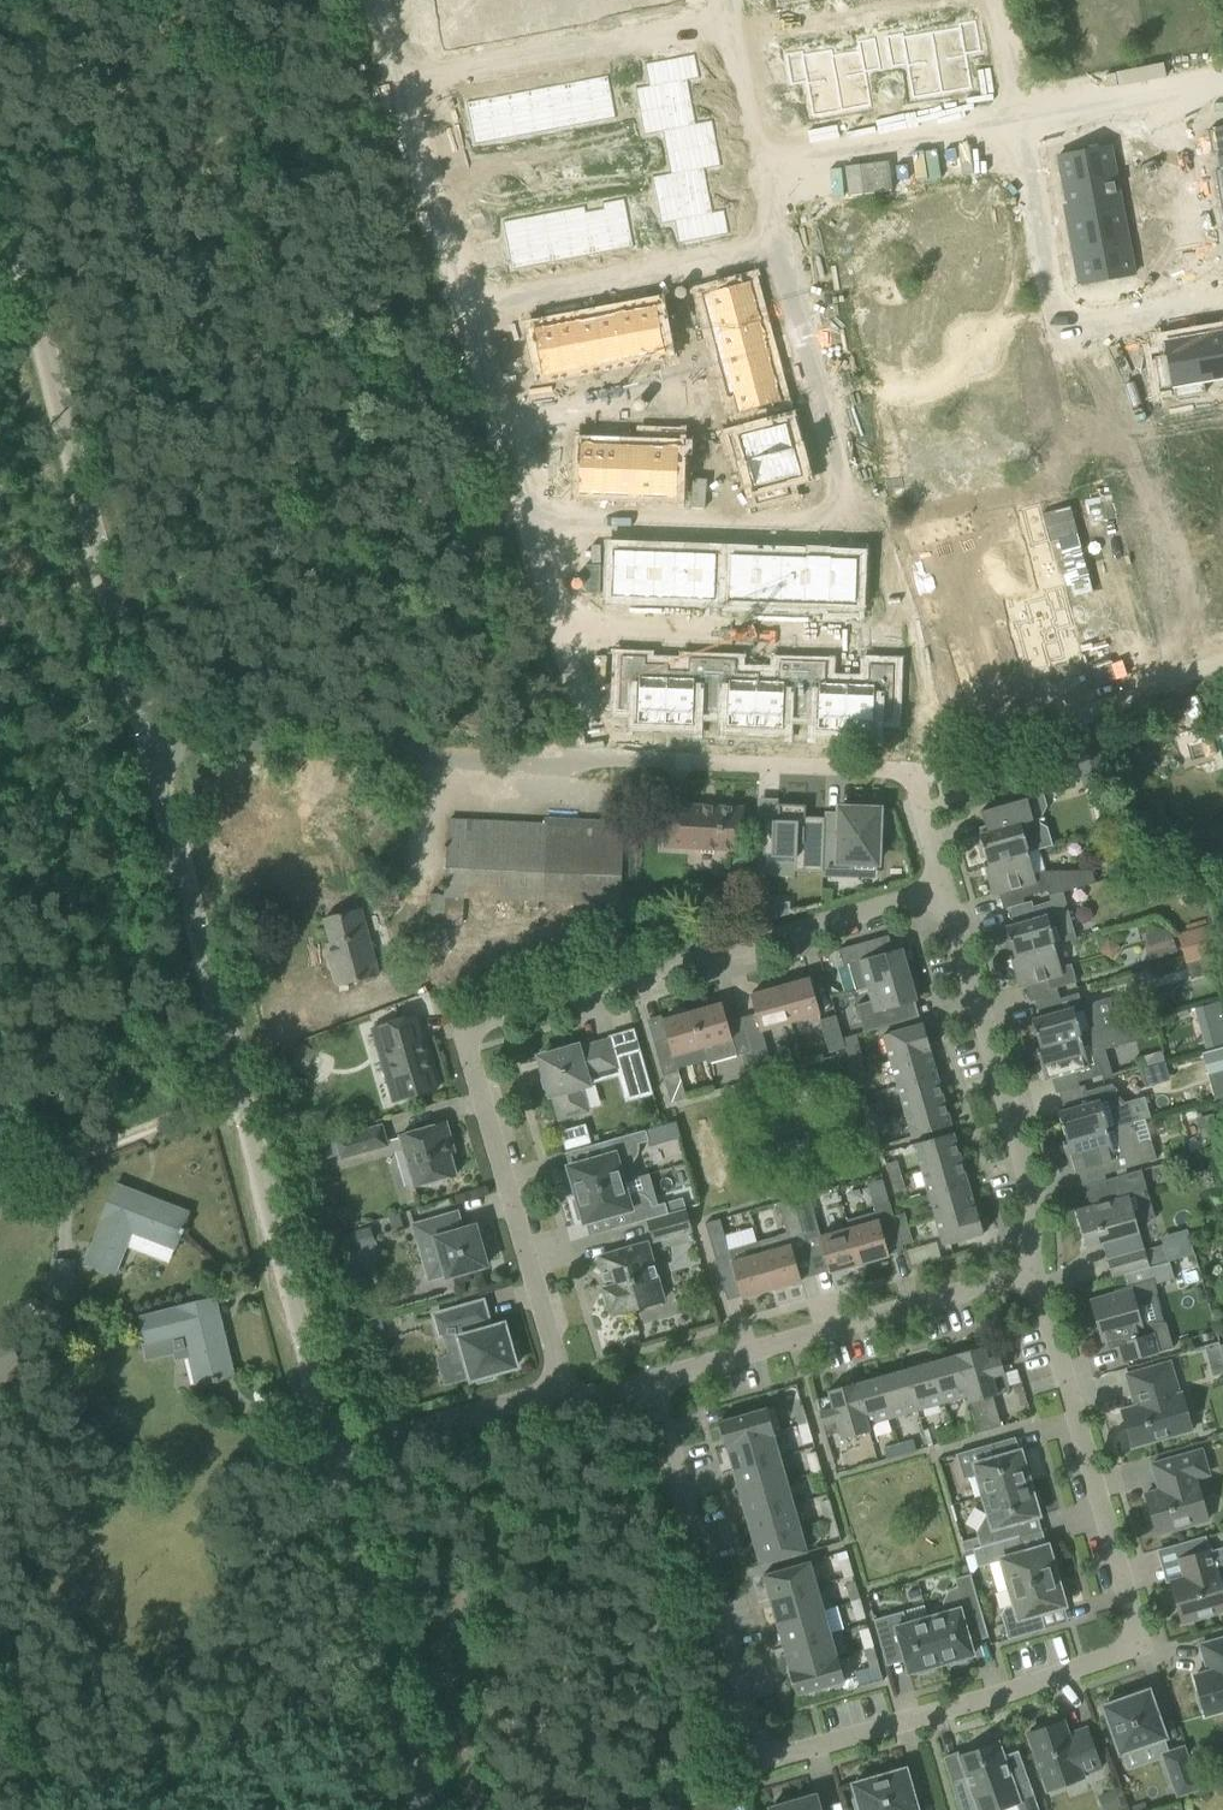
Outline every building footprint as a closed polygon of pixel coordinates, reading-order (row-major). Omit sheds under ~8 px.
[(447,45),(468,41),(460,0),(438,0),(447,45)] [(468,41),(488,37),(481,0),(460,0),(468,41)] [(488,37),(508,34),(501,0),(481,0),(488,37)] [(508,34),(508,35),(532,30),(532,29),(526,0),(501,0),(508,34)] [(532,29),(551,25),(547,0),(526,0),(532,29)] [(551,25),(571,22),(567,0),(547,0),(551,25)] [(571,22),(592,18),(589,0),(567,0),(571,22)] [(599,9),(610,7),(609,0),(597,0),(599,9)] [(964,41),(933,47),(942,94),(973,89),(966,53),(985,50),(979,17),(960,20),(964,41)] [(898,31),(879,34),(885,67),(904,64),(910,99),(942,94),(933,47),(902,52),(898,31)] [(864,59),(833,64),(841,112),(872,106),(866,71),(885,67),(879,34),(860,38),(864,59)] [(798,49),(779,52),(785,85),(804,82),(810,117),(841,112),(833,64),(802,70),(798,49)] [(645,78),(631,81),(637,112),(689,102),(685,81),(699,78),(694,54),(643,64),(645,78)] [(608,78),(587,82),(595,124),(616,120),(608,78)] [(587,82),(567,86),(575,128),(595,124),(587,82)] [(567,86),(547,89),(555,132),(575,128),(567,86)] [(547,89),(527,93),(535,136),(555,132),(547,89)] [(527,93),(507,97),(515,139),(535,136),(527,93)] [(507,97),(488,101),(496,143),(515,139),(507,97)] [(629,98),(620,100),(622,114),(632,112),(629,98)] [(488,101),(467,105),(475,147),(496,143),(488,101)] [(689,102),(637,112),(643,142),(657,140),(660,154),(711,144),(707,120),(693,123),(689,102)] [(632,112),(622,114),(625,128),(635,127),(632,112)] [(1207,131),(1211,153),(1217,152),(1222,151),(1222,128),(1207,131)] [(662,168),(648,171),(654,201),(706,192),(702,170),(716,168),(711,144),(660,154),(662,168)] [(1180,145),(1168,147),(1169,154),(1170,159),(1182,157),(1180,145)] [(628,146),(614,149),(616,158),(630,155),(628,146)] [(1110,147),(1056,157),(1062,189),(1116,179),(1110,147)] [(594,152),(580,155),(582,165),(596,162),(594,152)] [(1169,154),(1157,156),(1159,171),(1172,169),(1170,159),(1169,154)] [(580,155),(566,158),(568,167),(582,165),(580,155)] [(1182,157),(1170,159),(1172,169),(1172,171),(1184,169),(1182,157)] [(555,160),(540,163),(542,172),(556,169),(555,160)] [(540,163),(526,165),(528,175),(542,172),(540,163)] [(515,167),(501,170),(502,179),(517,177),(515,167)] [(611,167),(597,170),(598,179),(613,176),(611,167)] [(1172,169),(1159,171),(1162,186),(1174,184),(1172,171),(1172,169)] [(1214,171),(1218,192),(1222,191),(1222,169),(1220,170),(1214,171)] [(501,170),(486,173),(488,182),(502,179),(501,170)] [(597,170),(583,172),(584,182),(598,179),(597,170)] [(571,174),(557,177),(559,186),(573,184),(571,174)] [(557,177),(543,180),(545,189),(559,186),(557,177)] [(1193,177),(1181,179),(1185,198),(1197,196),(1193,177)] [(1116,179),(1062,189),(1069,221),(1122,210),(1116,179)] [(531,182),(517,184),(519,194),(533,191),(531,182)] [(517,184),(503,187),(505,197),(519,194),(517,184)] [(638,190),(629,191),(631,206),(641,204),(638,190)] [(706,192),(654,201),(660,232),(674,229),(676,244),(728,234),(724,210),(710,213),(706,192)] [(1197,196),(1185,198),(1187,210),(1199,208),(1197,196)] [(625,202),(604,206),(612,249),(633,245),(625,202)] [(641,204),(631,206),(634,220),(644,218),(641,204)] [(604,206),(584,210),(592,252),(612,249),(604,206)] [(584,210),(564,213),(572,256),(592,252),(584,210)] [(1122,210),(1069,221),(1074,252),(1128,241),(1122,210)] [(564,213),(544,217),(552,260),(572,256),(564,213)] [(1180,216),(1168,218),(1171,233),(1183,231),(1180,216)] [(544,217),(524,221),(532,263),(552,260),(544,217)] [(524,221),(503,225),(511,267),(532,263),(524,221)] [(1202,223),(1190,225),(1192,238),(1204,235),(1202,223)] [(1183,231),(1171,233),(1174,249),(1185,247),(1183,231)] [(1204,235),(1192,238),(1194,250),(1206,247),(1204,235)] [(1128,241),(1074,252),(1081,284),(1134,274),(1128,241)] [(749,282),(701,294),(707,315),(754,303),(749,283),(749,282)] [(754,303),(707,315),(712,335),(760,323),(754,303)] [(656,306),(635,310),(643,355),(664,351),(656,306)] [(679,308),(670,310),(672,324),(682,322),(679,308)] [(635,310),(615,314),(623,359),(643,355),(635,310)] [(615,314),(595,317),(603,362),(623,359),(615,314)] [(595,317),(575,321),(584,366),(603,362),(595,317)] [(575,321),(555,325),(564,370),(584,366),(575,321)] [(682,322),(672,324),(675,338),(685,336),(682,322)] [(760,323),(712,335),(717,354),(764,342),(760,323)] [(555,325),(534,329),(543,374),(564,370),(555,325)] [(1194,336),(1202,382),(1222,378),(1222,341),(1221,332),(1194,336)] [(1167,355),(1154,357),(1159,389),(1173,387),(1175,398),(1204,393),(1202,382),(1194,336),(1165,341),(1167,355)] [(764,342),(717,354),(723,374),(770,361),(764,342)] [(687,348),(677,350),(680,364),(690,362),(687,348)] [(770,361),(723,374),(728,394),(734,393),(775,382),(770,361)] [(690,362),(680,364),(683,378),(692,376),(690,362)] [(663,381),(649,384),(650,394),(653,393),(665,391),(663,381)] [(775,382),(734,393),(739,412),(781,401),(780,400),(775,382)] [(649,384),(634,387),(636,396),(638,396),(650,394),(649,384)] [(622,385),(608,388),(610,398),(624,395),(622,385)] [(608,388),(594,391),(596,400),(610,398),(608,388)] [(687,389),(678,391),(681,405),(690,403),(687,389)] [(665,391),(653,393),(655,403),(669,400),(667,391),(665,391)] [(583,393),(569,395),(570,405),(585,402),(583,393)] [(650,394),(638,396),(640,406),(655,403),(653,393),(650,394)] [(569,395),(554,398),(556,408),(570,405),(569,395)] [(621,403),(606,406),(608,415),(622,413),(621,403)] [(690,403),(681,405),(683,420),(693,418),(690,403)] [(606,406),(592,408),(594,418),(608,415),(606,406)] [(787,422),(729,437),(737,465),(746,463),(795,450),(794,447),(793,447),(787,424),(787,422)] [(651,447),(649,494),(675,494),(677,437),(651,436),(651,447)] [(582,445),(580,491),(604,492),(606,446),(582,445)] [(606,446),(604,492),(627,493),(629,447),(606,446)] [(629,447),(627,493),(649,494),(651,447),(629,447)] [(795,450),(746,463),(757,503),(788,495),(784,479),(802,475),(795,450)] [(686,461),(686,476),(695,476),(696,462),(686,461)] [(686,476),(685,490),(695,491),(695,476),(686,476)] [(1078,539),(1060,545),(1074,591),(1092,585),(1078,539)] [(613,550),(612,595),(633,596),(635,550),(613,550)] [(635,550),(633,596),(653,597),(655,551),(635,550)] [(655,551),(653,597),(673,598),(675,552),(655,551)] [(675,552),(673,598),(694,598),(695,552),(675,552)] [(695,552),(694,598),(715,599),(717,553),(695,552)] [(730,554),(728,604),(755,605),(757,555),(730,554)] [(757,555),(755,605),(780,606),(781,555),(757,555)] [(781,555),(780,606),(803,607),(805,556),(781,555)] [(805,556),(803,607),(827,608),(829,557),(832,557),(832,556),(805,555),(805,556)] [(827,608),(827,613),(856,614),(857,581),(856,581),(857,558),(832,557),(829,557),(827,608)] [(1029,621),(1014,625),(1028,675),(1050,669),(1048,663),(1064,659),(1056,631),(1072,627),(1061,587),(1043,592),(1044,598),(1024,604),(1029,621)] [(620,618),(620,630),(632,631),(632,619),(620,618)] [(632,619),(632,631),(644,631),(645,619),(632,619)] [(660,620),(660,632),(672,632),(673,620),(660,620)] [(673,620),(672,632),(685,632),(685,621),(673,620)] [(708,621),(707,633),(720,634),(720,622),(708,621)] [(720,622),(720,634),(735,634),(736,622),(720,622)] [(763,623),(763,635),(779,636),(779,624),(763,623)] [(779,624),(779,636),(794,636),(795,624),(779,624)] [(984,627),(946,638),(965,707),(1003,697),(984,627)] [(812,629),(812,641),(827,641),(828,629),(812,629)] [(828,629),(827,641),(832,642),(843,642),(843,630),(828,629)] [(620,665),(597,664),(608,702),(619,702),(619,710),(636,710),(636,724),(665,725),(666,677),(645,676),(645,657),(621,656),(620,665)] [(668,671),(666,725),(693,726),(694,712),(710,713),(712,659),(689,658),(688,672),(668,671)] [(712,659),(710,713),(726,713),(726,727),(756,728),(758,680),(758,674),(735,673),(735,660),(712,659)] [(758,680),(756,728),(783,729),(784,715),(800,716),(802,662),(779,662),(778,681),(758,680)] [(802,662),(800,716),(816,717),(816,730),(845,731),(846,683),(825,682),(825,663),(802,662)] [(846,683),(845,731),(873,732),(874,719),(891,719),(893,666),(869,665),(868,684),(846,683)] [(1067,748),(1051,753),(1054,762),(1057,776),(1073,771),(1067,748)] [(1078,765),(1083,788),(1106,781),(1100,759),(1078,765)] [(1024,772),(1028,785),(1041,781),(1037,768),(1024,772)] [(985,833),(979,835),(987,863),(1028,852),(1029,852),(1052,846),(1052,845),(1051,844),(1050,845),(1046,828),(1038,824),(1040,820),(1027,813),(1025,808),(1023,801),(1023,800),(979,812),(985,833)] [(664,847),(741,851),(743,808),(666,804),(664,847)] [(794,871),(822,872),(824,831),(824,818),(805,817),(805,805),(778,804),(777,821),(764,820),(763,856),(766,856),(794,858),(794,871)] [(877,864),(879,809),(876,809),(876,805),(858,804),(857,809),(839,808),(838,832),(824,831),(822,872),(852,873),(852,863),(877,864)] [(449,820),(445,895),(463,898),(620,904),(623,850),(623,839),(624,822),(546,818),(545,824),(449,820)] [(623,839),(623,850),(637,851),(638,839),(623,839)] [(987,863),(982,864),(983,865),(991,895),(1019,887),(1022,898),(1045,891),(1049,890),(1050,894),(1058,892),(1094,882),(1091,871),(1044,870),(1034,873),(1029,852),(1028,852),(987,863)] [(1005,928),(1013,955),(1054,944),(1054,943),(1071,938),(1058,892),(1050,894),(1049,895),(1051,901),(1032,906),(1036,919),(1005,928)] [(463,898),(445,895),(429,894),(428,923),(461,925),(463,898)] [(753,901),(752,924),(789,914),(789,902),(753,901)] [(330,943),(325,944),(337,987),(379,975),(360,908),(323,918),(330,943)] [(1217,954),(1208,923),(1176,933),(1184,963),(1217,954)] [(1143,934),(1151,958),(1176,951),(1168,927),(1143,934)] [(855,990),(865,987),(909,975),(901,948),(884,953),(880,938),(838,949),(843,963),(847,962),(855,990)] [(1013,955),(1009,956),(1018,987),(1045,980),(1048,990),(1076,983),(1070,963),(1059,966),(1054,944),(1013,955)] [(909,975),(865,987),(869,1000),(855,1004),(863,1033),(903,1021),(899,1006),(916,1001),(909,975)] [(810,978),(780,986),(790,1022),(820,1014),(810,978)] [(751,1051),(754,1063),(758,1077),(772,1073),(760,1031),(790,1022),(780,986),(750,995),(755,1014),(741,1017),(751,1051)] [(1031,1020),(1039,1048),(1040,1048),(1103,1030),(1094,1002),(1082,1006),(1078,993),(1049,1002),(1052,1014),(1031,1020)] [(751,1051),(741,1017),(727,1021),(722,1003),(692,1012),(702,1047),(706,1061),(736,1053),(736,1055),(751,1051)] [(653,1043),(671,1103),(686,1099),(678,1069),(674,1055),(702,1047),(692,1012),(662,1020),(667,1038),(653,1043)] [(398,1098),(399,1101),(436,1090),(414,1015),(377,1026),(392,1077),(386,1079),(392,1100),(398,1098)] [(817,1019),(827,1052),(843,1048),(834,1015),(817,1019)] [(1040,1048),(1039,1048),(1035,1049),(1044,1080),(1074,1071),(1077,1082),(1101,1075),(1098,1064),(1088,1067),(1083,1046),(1100,1042),(1103,1050),(1145,1038),(1140,1020),(1103,1030),(1040,1048)] [(888,1063),(929,1051),(930,1050),(923,1024),(880,1036),(888,1063)] [(582,1089),(591,1086),(588,1077),(618,1068),(610,1039),(579,1048),(578,1044),(542,1054),(539,1062),(549,1098),(552,1097),(559,1120),(588,1111),(582,1089)] [(289,1065),(305,1073),(316,1051),(300,1043),(289,1065)] [(888,1063),(895,1086),(936,1074),(929,1051),(888,1063)] [(845,1057),(850,1074),(862,1071),(857,1053),(845,1057)] [(1140,1070),(1145,1085),(1164,1080),(1160,1064),(1140,1070)] [(862,1071),(850,1074),(854,1086),(865,1083),(862,1071)] [(895,1086),(902,1111),(943,1099),(936,1074),(895,1086)] [(1058,1112),(1066,1140),(1066,1141),(1108,1129),(1133,1122),(1128,1105),(1117,1094),(1119,1091),(1111,1084),(1085,1091),(1089,1104),(1058,1112)] [(943,1099),(902,1111),(909,1137),(950,1126),(943,1099)] [(867,1105),(871,1120),(883,1116),(878,1102),(867,1105)] [(1195,1120),(1201,1140),(1219,1135),(1213,1114),(1195,1120)] [(883,1116),(871,1120),(875,1134),(887,1131),(883,1116)] [(1066,1141),(1066,1140),(1062,1141),(1070,1172),(1105,1163),(1108,1173),(1156,1160),(1151,1143),(1139,1143),(1133,1122),(1108,1129),(1066,1141)] [(445,1123),(399,1136),(414,1187),(428,1183),(431,1185),(441,1182),(443,1178),(455,1175),(449,1153),(454,1152),(451,1141),(445,1123)] [(335,1139),(341,1160),(387,1146),(381,1125),(335,1139)] [(585,1125),(560,1132),(565,1151),(590,1144),(585,1125)] [(575,1189),(576,1195),(624,1181),(620,1167),(622,1166),(626,1165),(629,1163),(632,1160),(635,1156),(637,1152),(637,1147),(637,1143),(647,1140),(644,1130),(589,1146),(592,1160),(568,1167),(570,1172),(565,1173),(570,1191),(575,1189)] [(911,1145),(919,1170),(960,1158),(952,1133),(911,1145)] [(919,1170),(926,1195),(967,1183),(960,1158),(919,1170)] [(883,1163),(888,1179),(900,1176),(895,1160),(883,1163)] [(1086,1185),(1086,1187),(1087,1187),(1088,1191),(1086,1192),(1089,1202),(1091,1201),(1093,1206),(1075,1211),(1086,1248),(1139,1233),(1136,1224),(1154,1219),(1153,1215),(1152,1216),(1147,1197),(1148,1197),(1146,1191),(1145,1191),(1140,1172),(1141,1172),(1140,1170),(1086,1185)] [(900,1176),(888,1179),(892,1193),(904,1190),(900,1176)] [(612,1229),(644,1221),(684,1209),(681,1197),(651,1206),(649,1202),(648,1200),(645,1197),(641,1194),(634,1192),(632,1193),(627,1194),(624,1181),(576,1195),(578,1200),(573,1202),(578,1219),(583,1218),(585,1222),(608,1216),(612,1229)] [(926,1195),(934,1220),(974,1208),(967,1183),(926,1195)] [(85,1263),(115,1275),(133,1231),(174,1248),(188,1213),(115,1185),(85,1263)] [(808,1194),(791,1199),(798,1224),(800,1224),(803,1236),(807,1251),(810,1258),(824,1254),(829,1273),(859,1264),(849,1229),(820,1237),(808,1194)] [(846,1219),(849,1229),(859,1264),(889,1256),(882,1233),(896,1229),(887,1198),(870,1203),(873,1211),(846,1219)] [(786,1233),(757,1241),(771,1289),(801,1281),(793,1255),(807,1251),(803,1236),(800,1224),(798,1224),(791,1199),(777,1203),(786,1233)] [(974,1208),(934,1220),(941,1246),(983,1234),(975,1207),(974,1208)] [(684,1209),(644,1221),(651,1242),(691,1231),(684,1209)] [(413,1225),(425,1268),(442,1264),(446,1278),(486,1266),(482,1251),(486,1250),(483,1239),(479,1240),(475,1226),(461,1230),(456,1213),(413,1225)] [(894,1216),(898,1231),(908,1228),(904,1213),(894,1216)] [(771,1289),(757,1241),(726,1249),(718,1220),(705,1223),(717,1267),(731,1263),(741,1298),(771,1289)] [(730,1246),(757,1239),(753,1224),(726,1231),(730,1246)] [(340,1236),(345,1254),(375,1245),(370,1228),(340,1236)] [(908,1228),(898,1231),(902,1246),(912,1243),(908,1228)] [(603,1289),(610,1311),(613,1310),(614,1314),(663,1300),(647,1243),(598,1257),(607,1287),(603,1289)] [(1106,1259),(1112,1278),(1166,1262),(1162,1246),(1144,1251),(1143,1249),(1106,1259)] [(54,1262),(53,1293),(72,1294),(73,1263),(54,1262)] [(1089,1300),(1101,1342),(1108,1340),(1110,1347),(1117,1345),(1122,1363),(1172,1348),(1164,1321),(1149,1322),(1142,1323),(1137,1305),(1158,1292),(1154,1278),(1113,1290),(1114,1293),(1089,1300)] [(182,1336),(193,1383),(232,1374),(215,1299),(139,1316),(146,1345),(182,1336)] [(487,1329),(485,1322),(487,1321),(482,1302),(434,1316),(440,1335),(445,1333),(453,1362),(465,1358),(471,1379),(476,1378),(477,1383),(492,1379),(491,1373),(515,1366),(514,1361),(519,1360),(515,1345),(509,1346),(503,1325),(487,1329)] [(13,1351),(4,1329),(0,1331),(0,1383),(22,1374),(13,1351)] [(1209,1365),(1222,1362),(1222,1354),(1219,1341),(1203,1345),(1209,1365)] [(955,1355),(955,1356),(967,1396),(977,1433),(1001,1426),(992,1396),(1009,1392),(997,1349),(984,1352),(983,1346),(955,1354),(955,1355)] [(955,1356),(931,1363),(942,1403),(967,1396),(955,1356)] [(931,1363),(906,1370),(918,1410),(942,1403),(931,1363)] [(1121,1410),(1131,1447),(1192,1430),(1181,1390),(1179,1391),(1170,1363),(1126,1376),(1135,1406),(1121,1410)] [(906,1370),(881,1377),(893,1417),(918,1410),(906,1370)] [(881,1377),(857,1384),(868,1424),(893,1417),(881,1377)] [(868,1424),(857,1384),(856,1384),(855,1383),(827,1391),(829,1396),(815,1400),(825,1435),(838,1432),(840,1439),(870,1430),(868,1424)] [(1011,1386),(1014,1396),(1024,1393),(1021,1383),(1011,1386)] [(718,1422),(725,1447),(773,1433),(766,1408),(718,1422)] [(793,1412),(797,1426),(807,1423),(803,1409),(793,1412)] [(807,1423),(797,1426),(801,1440),(810,1437),(807,1423)] [(965,1423),(950,1428),(954,1439),(969,1435),(965,1423)] [(954,1439),(950,1428),(936,1432),(939,1443),(954,1439)] [(726,1447),(732,1470),(779,1457),(773,1434),(774,1434),(773,1433),(725,1447),(726,1447)] [(912,1439),(898,1443),(901,1454),(916,1450),(912,1439)] [(901,1454),(898,1443),(883,1447),(886,1458),(901,1454)] [(975,1474),(982,1497),(1029,1483),(1026,1474),(1031,1473),(1026,1456),(1022,1457),(1020,1451),(996,1457),(992,1444),(956,1454),(963,1478),(975,1474)] [(1159,1490),(1145,1494),(1147,1501),(1157,1535),(1208,1520),(1196,1479),(1209,1475),(1202,1450),(1174,1457),(1151,1464),(1159,1490)] [(732,1470),(739,1494),(786,1480),(779,1457),(732,1470)] [(807,1459),(811,1473),(820,1471),(816,1457),(807,1459)] [(820,1471),(811,1473),(814,1487),(824,1484),(820,1471)] [(739,1494),(746,1517),(793,1504),(786,1480),(739,1494)] [(964,1553),(973,1550),(972,1548),(979,1545),(980,1547),(1018,1536),(1014,1522),(1038,1515),(1036,1509),(1041,1508),(1036,1491),(1032,1492),(1029,1483),(982,1497),(986,1511),(975,1531),(977,1537),(961,1542),(964,1553)] [(746,1517),(752,1541),(799,1527),(793,1504),(746,1517)] [(820,1506),(824,1520),(833,1518),(829,1504),(820,1506)] [(833,1518),(824,1520),(828,1534),(837,1532),(833,1518)] [(799,1527),(752,1541),(759,1565),(806,1552),(799,1527)] [(998,1560),(1006,1590),(1055,1576),(1054,1570),(1059,1568),(1053,1550),(1048,1551),(1047,1546),(1023,1552),(1018,1536),(980,1547),(979,1545),(972,1548),(973,1550),(978,1566),(998,1560)] [(1172,1588),(1178,1610),(1182,1615),(1186,1618),(1192,1620),(1216,1613),(1222,1611),(1222,1586),(1221,1580),(1222,1580),(1222,1547),(1211,1550),(1202,1552),(1178,1559),(1184,1577),(1179,1579),(1181,1585),(1172,1588)] [(839,1564),(843,1579),(853,1576),(848,1562),(839,1564)] [(762,1576),(769,1600),(816,1586),(809,1563),(762,1576)] [(946,1612),(927,1617),(940,1664),(949,1661),(950,1665),(965,1661),(964,1657),(973,1654),(966,1631),(984,1625),(970,1574),(955,1578),(957,1588),(954,1589),(949,1592),(944,1601),(944,1607),(946,1612)] [(1055,1576),(1006,1590),(1010,1604),(1004,1606),(1000,1614),(1008,1639),(1045,1629),(1040,1613),(1064,1606),(1062,1600),(1067,1599),(1062,1580),(1057,1582),(1055,1576)] [(769,1600),(776,1623),(823,1610),(816,1586),(769,1600)] [(846,1588),(850,1602),(859,1600),(855,1586),(846,1588)] [(859,1600),(850,1602),(854,1616),(863,1613),(859,1600)] [(776,1623),(783,1647),(829,1634),(823,1610),(776,1623)] [(940,1664),(927,1617),(907,1623),(903,1611),(873,1620),(883,1654),(901,1649),(908,1673),(917,1670),(918,1674),(933,1670),(931,1666),(940,1664)] [(859,1636),(863,1650),(873,1647),(869,1633),(859,1636)] [(788,1670),(788,1671),(837,1657),(837,1656),(836,1657),(829,1634),(783,1647),(789,1670),(788,1670)] [(1199,1692),(1194,1693),(1199,1710),(1203,1709),(1205,1715),(1222,1710),(1222,1638),(1200,1645),(1208,1671),(1194,1675),(1199,1692)] [(873,1647),(863,1650),(867,1663),(877,1661),(873,1647)] [(837,1657),(788,1671),(795,1695),(844,1682),(837,1657)] [(1103,1706),(1120,1753),(1165,1737),(1148,1690),(1126,1698),(1125,1693),(1108,1699),(1110,1704),(1103,1706)] [(1085,1777),(1084,1775),(1101,1769),(1086,1728),(1068,1734),(1063,1721),(1049,1726),(1047,1721),(1031,1727),(1032,1731),(1027,1733),(1047,1790),(1085,1777)] [(950,1781),(961,1809),(995,1809),(1000,1808),(1016,1803),(1019,1809),(1039,1809),(1018,1751),(1002,1757),(997,1742),(992,1744),(991,1740),(975,1746),(976,1750),(959,1756),(966,1776),(950,1781)] [(1162,1754),(1177,1798),(1200,1790),(1185,1746),(1162,1754)] [(852,1800),(855,1809),(917,1809),(905,1768),(878,1776),(876,1772),(857,1778),(858,1782),(852,1784),(856,1798),(852,1800)] [(1102,1809),(1119,1809),(1121,1809),(1114,1790),(1097,1796),(1102,1809)] [(815,1794),(790,1802),(786,1799),(780,1799),(776,1801),(773,1806),(769,1808),(770,1809),(820,1809),(815,1794)]
